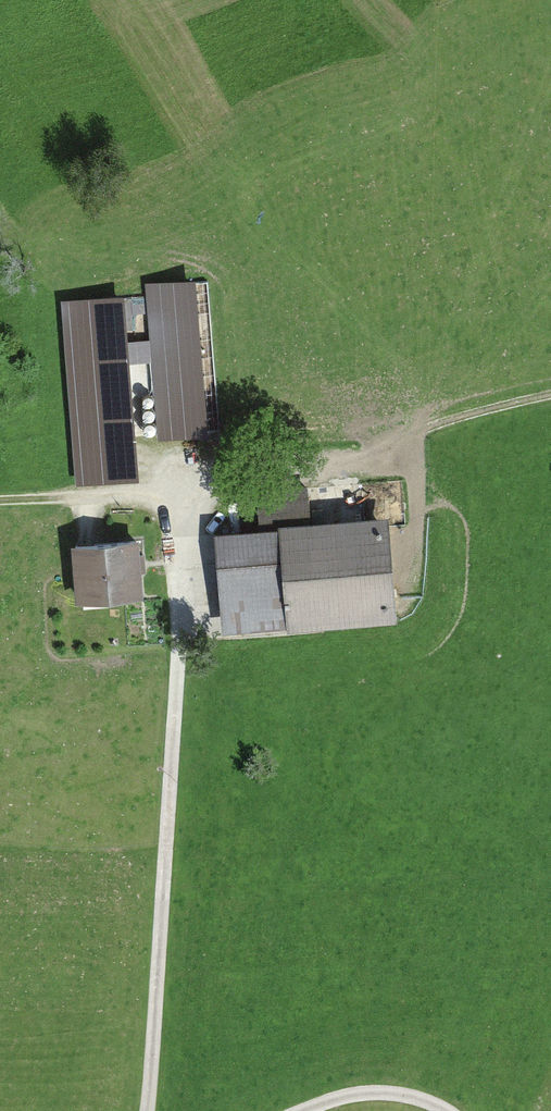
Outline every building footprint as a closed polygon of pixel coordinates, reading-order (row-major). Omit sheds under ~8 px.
[(192,278),(144,283),(158,434),(207,430),(192,278)] [(121,294),(62,299),(76,478),(135,473),(121,294)] [(265,533),(218,538),(228,633),(400,616),(389,512),(317,519),(313,481),(260,486),(265,533)] [(139,541),(74,547),(78,603),(144,597),(139,541)]
